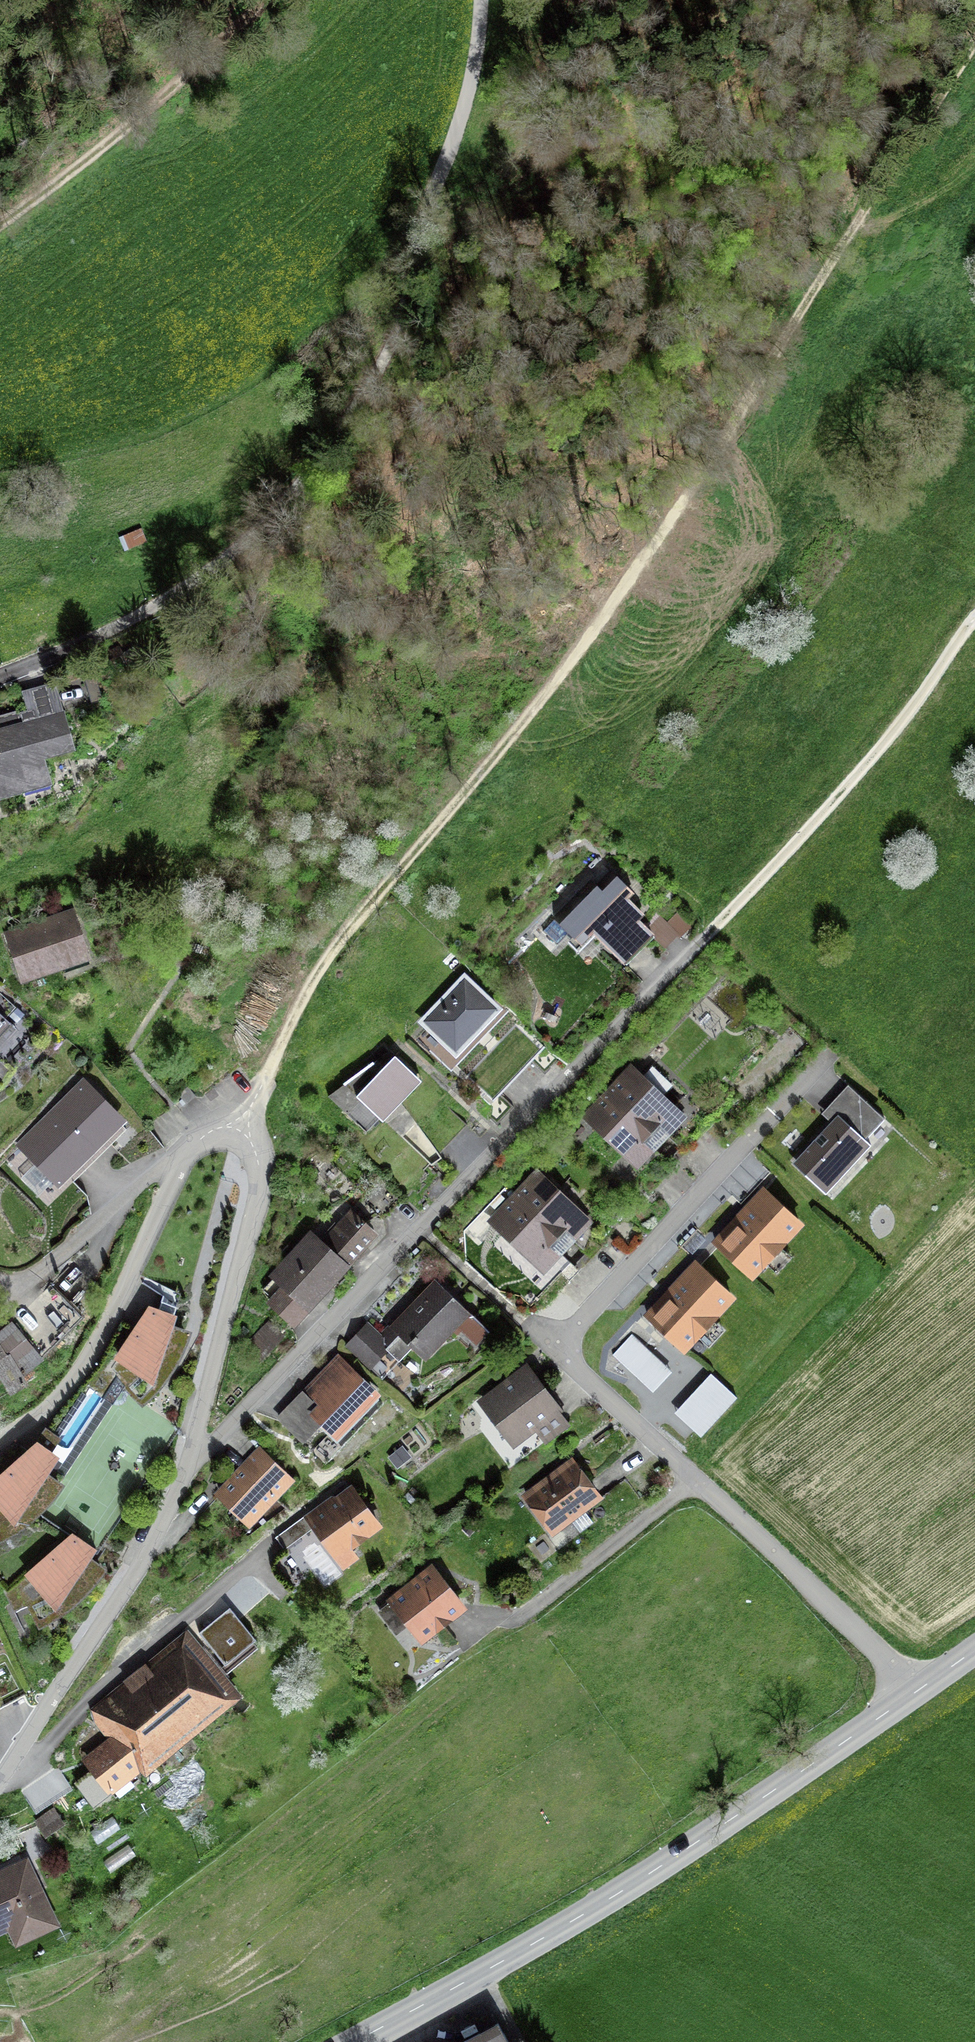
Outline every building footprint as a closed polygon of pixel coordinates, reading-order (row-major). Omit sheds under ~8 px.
[(147,542),(141,529),(118,540),(124,553),(147,542)] [(55,683),(21,693),(25,709),(0,716),(0,813),(26,805),(25,801),(53,793),(45,764),(75,756),(55,683)] [(592,931),(627,962),(655,932),(638,917),(644,911),(627,896),(633,890),(612,871),(599,885),(592,879),(544,931),(557,943),(566,934),(578,946),(592,931)] [(2,933),(20,988),(92,965),(73,909),(2,933)] [(679,937),(691,925),(678,912),(668,923),(661,916),(652,926),(659,932),(653,938),(664,948),(677,935),(679,937)] [(502,1005),(464,969),(417,1018),(455,1054),(502,1005)] [(12,1029),(0,1017),(0,1042),(12,1029)] [(422,1078),(395,1052),(378,1070),(369,1061),(346,1083),(382,1119),(422,1078)] [(618,1081),(605,1094),(659,1146),(689,1115),(664,1092),(673,1083),(653,1064),(644,1073),(631,1061),(615,1077),(618,1081)] [(52,1185),(58,1191),(128,1125),(84,1079),(14,1146),(33,1165),(19,1179),(38,1198),(52,1185)] [(791,1161),(826,1192),(871,1142),(865,1136),(884,1115),(848,1082),(821,1112),(829,1119),(791,1161)] [(190,1088),(176,1099),(182,1107),(196,1097),(190,1088)] [(659,1146),(605,1094),(583,1117),(637,1168),(659,1146)] [(567,1248),(593,1220),(535,1167),(509,1195),(567,1248)] [(711,1241),(752,1278),(766,1261),(777,1271),(792,1253),(783,1245),(805,1221),(763,1184),(711,1241)] [(362,1194),(354,1202),(364,1212),(372,1204),(362,1194)] [(544,1273),(567,1248),(509,1195),(486,1220),(544,1273)] [(379,1230),(350,1205),(322,1237),(350,1262),(379,1230)] [(265,1300),(293,1325),(350,1262),(322,1237),(310,1226),(267,1273),(275,1279),(268,1287),(272,1292),(265,1300)] [(643,1313),(684,1351),(699,1335),(709,1344),(725,1327),(716,1319),(737,1296),(695,1257),(643,1313)] [(381,1332),(367,1319),(344,1345),(381,1379),(411,1346),(426,1360),(471,1310),(434,1277),(390,1325),(388,1324),(381,1332)] [(177,1311),(150,1301),(103,1362),(117,1378),(140,1404),(158,1388),(175,1368),(181,1353),(186,1342),(192,1328),(174,1322),(177,1311)] [(51,1317),(59,1327),(64,1323),(56,1313),(51,1317)] [(460,1326),(476,1342),(489,1329),(473,1313),(460,1326)] [(261,1361),(286,1334),(268,1317),(243,1343),(261,1361)] [(12,1319),(0,1327),(0,1379),(9,1394),(30,1381),(24,1373),(44,1357),(12,1319)] [(672,1371),(632,1334),(613,1354),(653,1391),(672,1371)] [(276,1416),(302,1441),(318,1424),(341,1446),(348,1439),(343,1435),(349,1430),(347,1428),(382,1392),(339,1351),(276,1416)] [(544,1441),(574,1420),(527,1362),(477,1400),(512,1448),(535,1430),(544,1441)] [(700,1436),(738,1395),(711,1371),(674,1411),(700,1436)] [(1,1541),(18,1530),(30,1521),(41,1510),(49,1502),(55,1494),(65,1480),(50,1468),(61,1452),(52,1446),(62,1435),(46,1426),(36,1436),(0,1469),(0,1541),(1,1541)] [(397,1468),(413,1456),(403,1443),(388,1454),(397,1468)] [(296,1478),(260,1444),(214,1492),(249,1526),(254,1521),(259,1526),(271,1513),(267,1509),(296,1478)] [(585,1510),(604,1496),(571,1454),(520,1493),(558,1541),(577,1527),(580,1532),(594,1521),(585,1510)] [(383,1525),(352,1482),(275,1536),(284,1548),(313,1527),(342,1570),(360,1557),(352,1547),(383,1525)] [(461,1530),(468,1536),(476,1524),(469,1519),(461,1530)] [(3,1592),(13,1613),(26,1606),(40,1627),(73,1605),(85,1594),(95,1583),(108,1566),(92,1556),(98,1546),(72,1529),(24,1572),(28,1577),(15,1589),(3,1592)] [(550,1549),(543,1541),(536,1547),(542,1555),(550,1549)] [(407,1624),(421,1643),(468,1607),(432,1561),(374,1606),(383,1618),(375,1624),(387,1640),(407,1624)] [(226,1664),(257,1637),(230,1606),(199,1632),(226,1664)] [(243,1694),(189,1628),(146,1662),(145,1660),(122,1679),(124,1681),(86,1712),(106,1738),(103,1741),(98,1735),(84,1746),(88,1752),(81,1758),(90,1768),(73,1781),(93,1806),(140,1768),(144,1774),(243,1694)] [(20,1790),(35,1813),(72,1788),(57,1765),(20,1790)] [(65,1823),(54,1806),(34,1820),(45,1836),(65,1823)] [(0,1868),(0,1945),(5,1942),(1,1934),(9,1930),(16,1946),(61,1925),(28,1855),(0,1868)] [(498,2019),(495,2020),(493,2016),(485,2021),(487,2024),(478,2030),(475,2024),(460,2032),(463,2037),(455,2041),(510,2041),(498,2019)]
